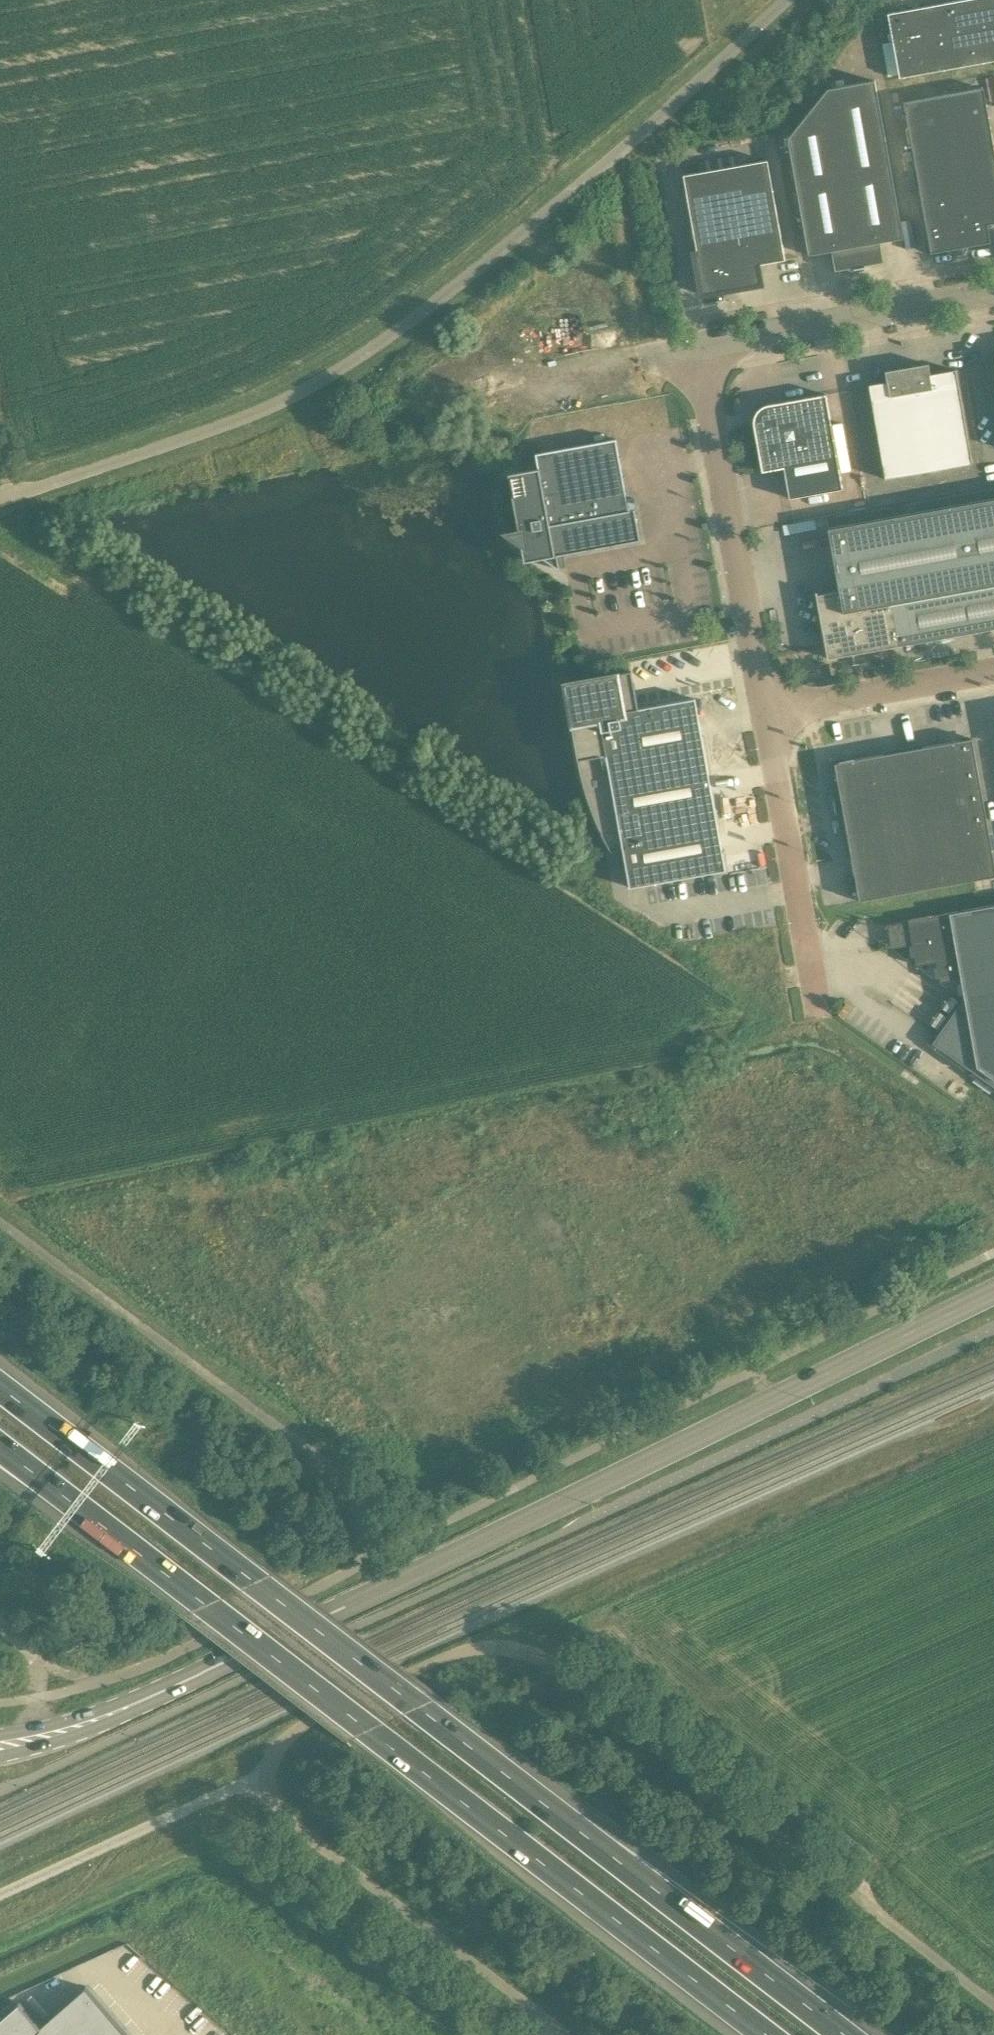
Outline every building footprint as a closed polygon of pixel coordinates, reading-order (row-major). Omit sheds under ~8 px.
[(993,61),(993,0),(960,0),(887,13),(899,78),(993,61)] [(875,80),(827,89),(787,139),(808,255),(831,251),(835,271),(853,267),(854,269),(865,267),(865,265),(883,262),(880,242),(903,238),(875,80)] [(993,224),(993,147),(983,88),(903,102),(930,253),(991,242),(988,225),(993,224)] [(694,255),(701,294),(760,284),(757,265),(785,260),(767,160),(683,175),(697,254),(694,255)] [(971,464),(955,369),(930,374),(928,364),(885,371),(887,381),(868,385),(885,479),(971,464)] [(753,423),(753,424),(762,472),(784,468),(789,498),(842,489),(826,394),(767,405),(765,405),(762,407),(760,408),(758,410),(756,412),(756,413),(755,415),(754,418),(753,420),(753,422),(753,423)] [(518,530),(505,533),(520,543),(524,561),(542,558),(560,570),(557,555),(640,540),(634,509),(628,510),(615,439),(535,454),(538,468),(508,474),(518,530)] [(828,528),(839,590),(816,595),(827,658),(993,628),(993,498),(828,528)] [(603,835),(611,850),(622,848),(629,887),(725,870),(695,698),(636,709),(630,672),(565,684),(579,763),(584,785),(590,804),(596,820),(603,835)] [(972,738),(834,763),(859,901),(993,877),(993,861),(972,738)] [(993,1092),(993,904),(908,920),(916,965),(936,961),(940,982),(960,978),(963,998),(937,1035),(942,1039),(934,1050),(993,1092)] [(85,1986),(40,2025),(35,2019),(35,2018),(34,2019),(25,2009),(26,2008),(25,2008),(19,2001),(16,2005),(15,2004),(15,2005),(0,2018),(0,2034),(128,2034),(85,1986)]
